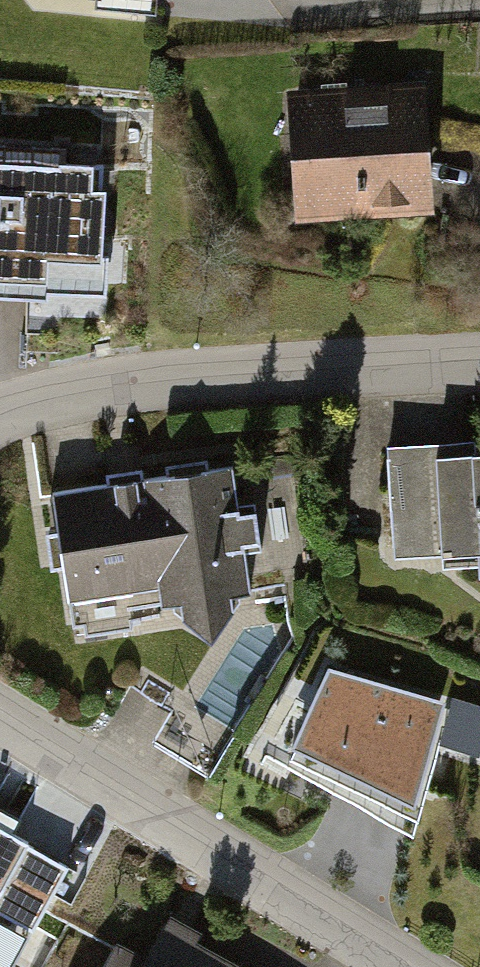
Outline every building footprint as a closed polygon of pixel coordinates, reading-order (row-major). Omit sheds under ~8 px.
[(441,105),(307,113),(314,236),(448,228),(441,105)] [(50,298),(51,289),(106,292),(113,159),(72,157),(73,148),(0,144),(0,295),(50,298)] [(381,443),(387,551),(470,546),(471,573),(479,573),(479,447),(466,448),(466,438),(381,443)] [(223,464),(46,487),(59,588),(149,576),(152,599),(165,597),(203,623),(227,590),(239,588),(223,464)] [(280,739),(410,797),(439,695),(315,658),(280,739)] [(457,689),(444,734),(479,744),(479,695),(457,689)] [(0,826),(0,966),(13,966),(70,864),(0,826)] [(103,966),(237,966),(164,928),(146,962),(115,946),(103,966)]
